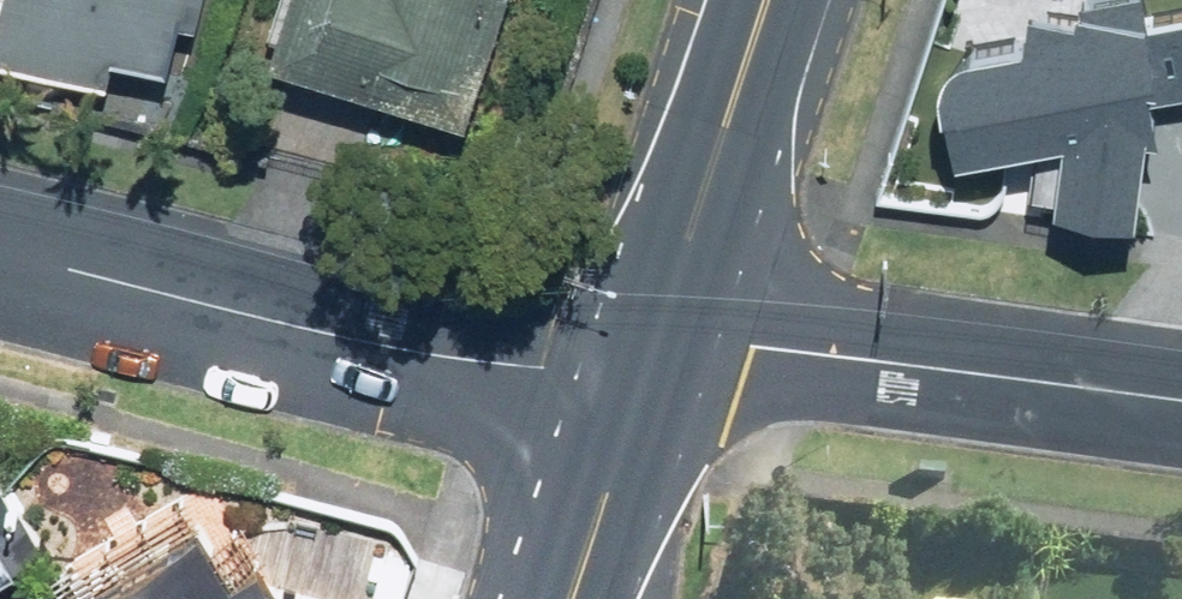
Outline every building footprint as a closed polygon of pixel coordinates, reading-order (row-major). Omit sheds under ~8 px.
[(197,53),(211,0),(13,0),(3,42),(131,76),(141,38),(197,53)] [(296,39),(489,102),(521,0),(308,0),(296,39)] [(1181,52),(1181,51),(1172,0),(1095,0),(940,29),(961,139),(1026,129),(1051,136),(1047,188),(1162,198),(1181,52)] [(37,569),(3,522),(30,503),(0,462),(0,595),(37,569)] [(312,597),(282,544),(256,559),(226,508),(91,586),(98,598),(340,598),(312,597)]
